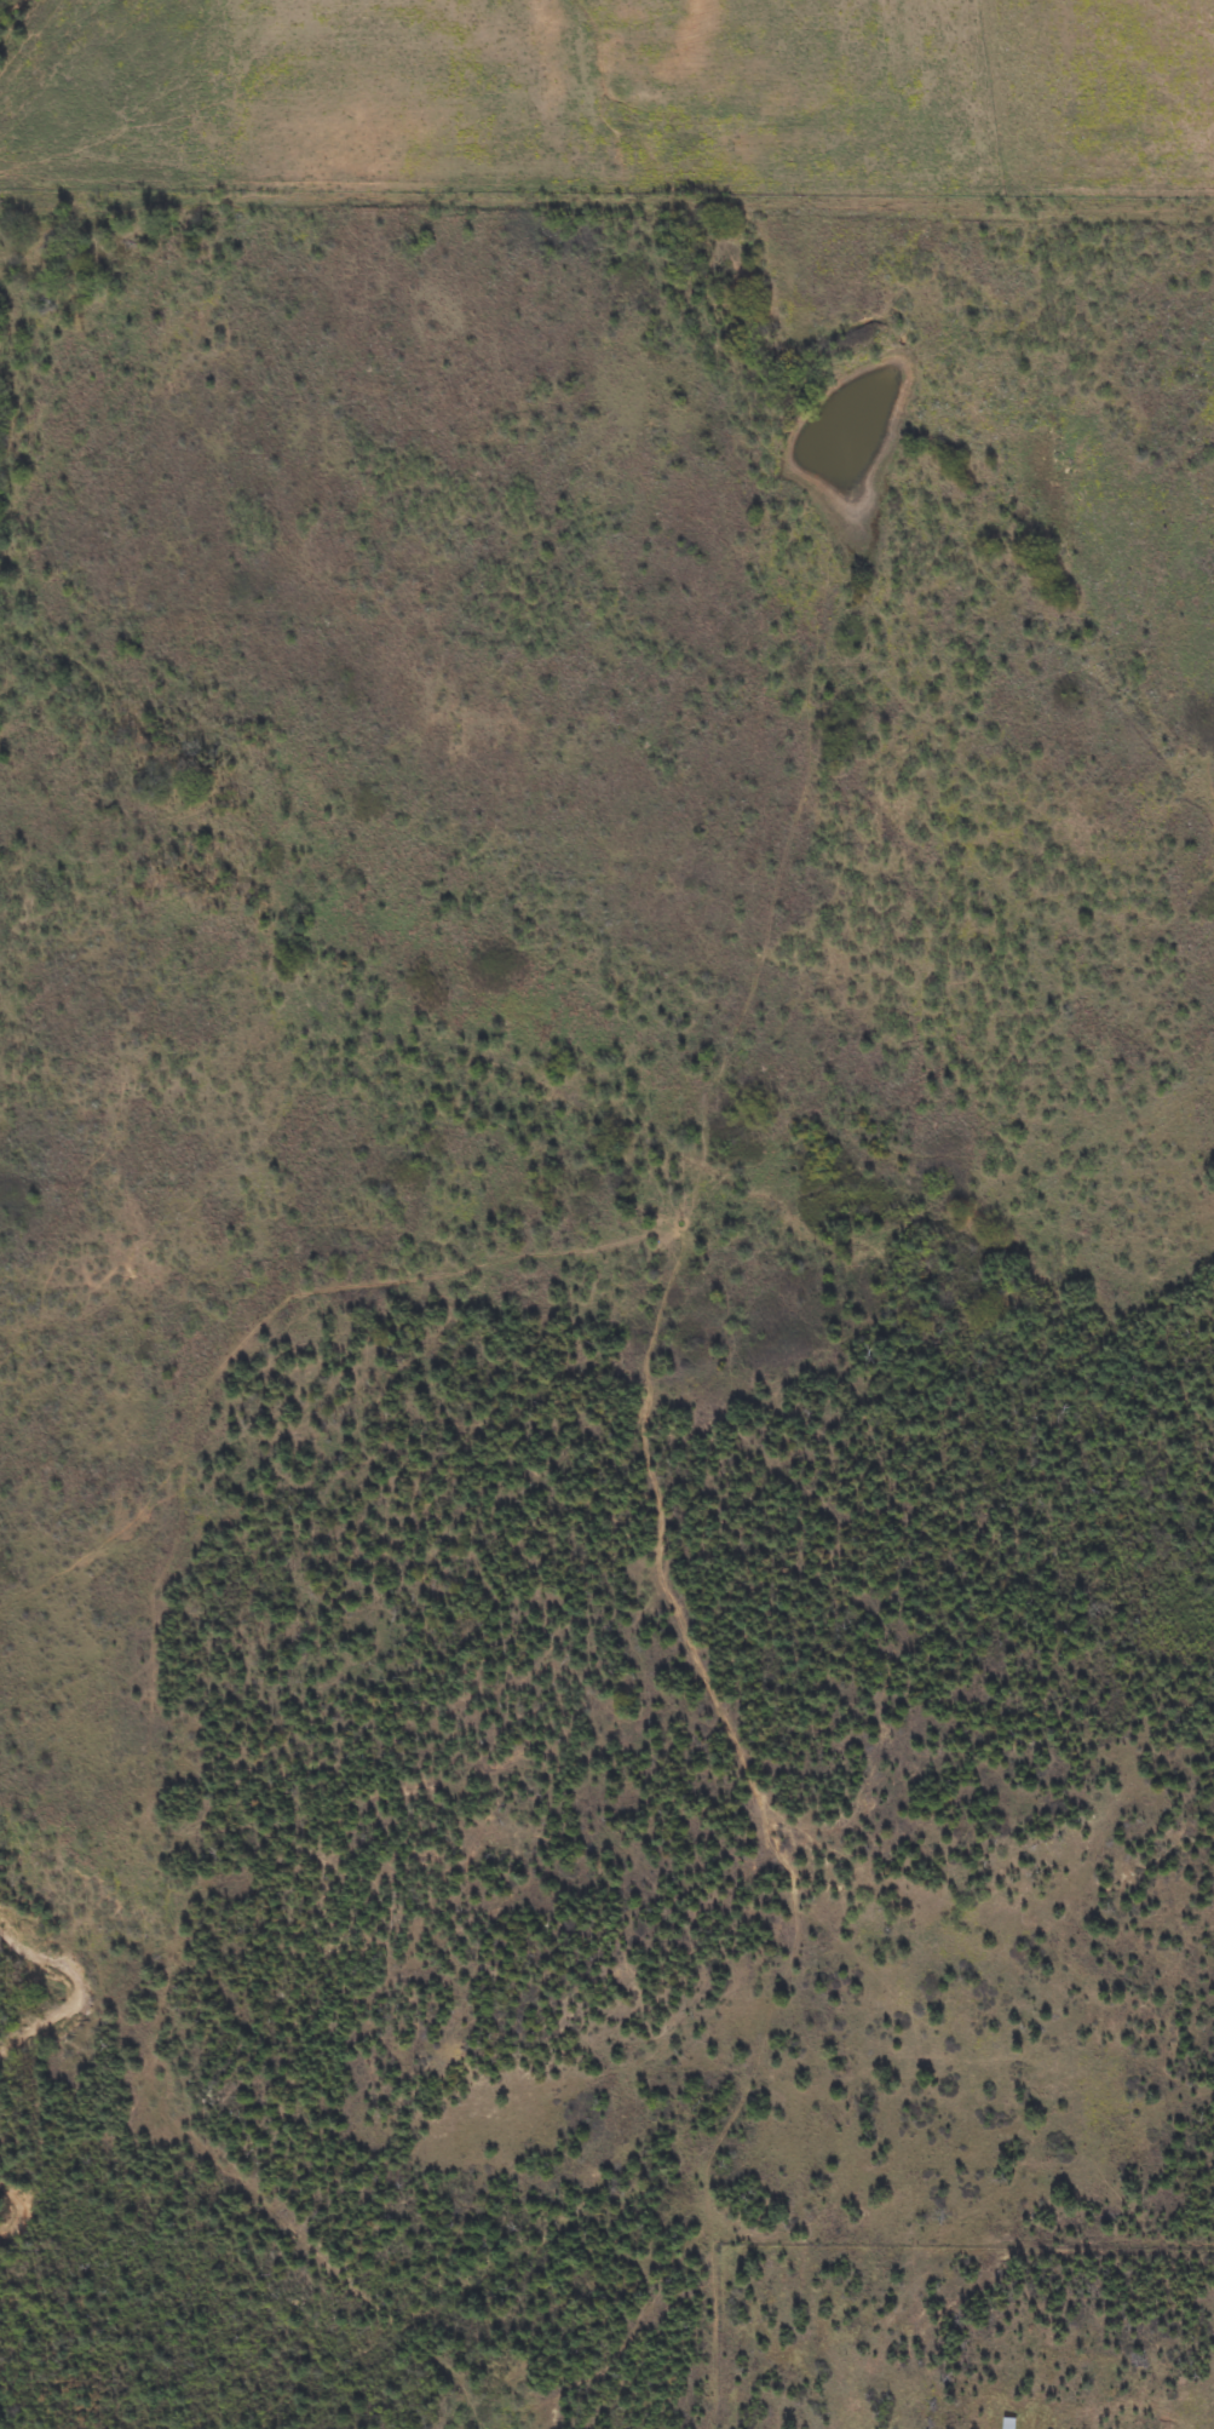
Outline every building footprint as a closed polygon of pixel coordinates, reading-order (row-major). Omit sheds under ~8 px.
[(1015,2418),(1005,2417),(1005,2428),(1015,2428),(1015,2418)]
